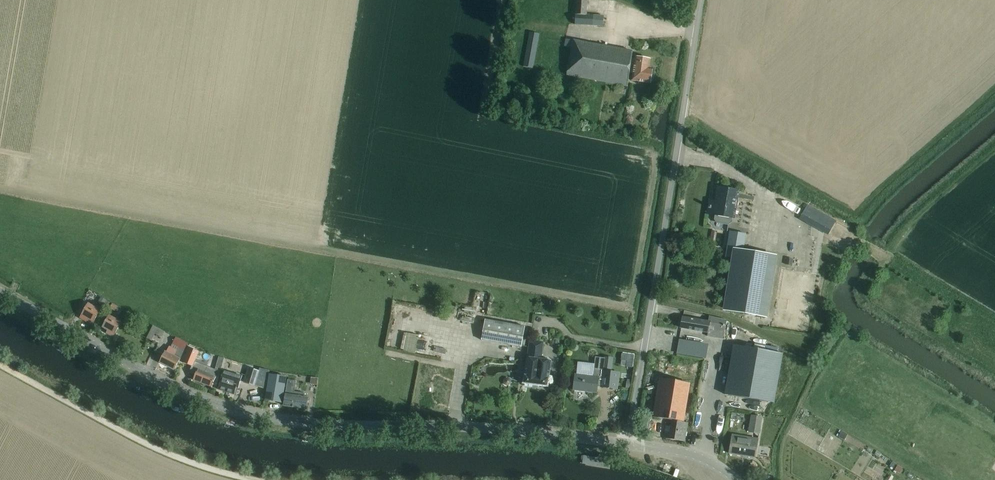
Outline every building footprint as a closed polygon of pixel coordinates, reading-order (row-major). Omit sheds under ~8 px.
[(574,24),(603,25),(603,16),(593,15),(593,14),(586,14),(587,0),(576,0),(576,14),(575,14),(574,24)] [(523,66),(533,68),(539,33),(529,32),(523,66)] [(633,51),(632,51),(572,40),(573,39),(565,38),(564,46),(571,47),(566,75),(627,86),(633,51)] [(650,83),(650,82),(652,81),(652,77),(651,76),(652,68),(649,67),(650,59),(635,57),(632,80),(650,83)] [(708,212),(715,213),(714,219),(716,222),(729,224),(732,222),(733,216),(737,191),(718,188),(716,202),(710,201),(708,212)] [(807,220),(818,226),(829,232),(836,220),(807,204),(804,210),(801,214),(808,218),(807,220)] [(765,317),(774,265),(775,255),(741,249),(745,227),(732,225),(728,249),(734,250),(724,310),(765,317)] [(90,290),(86,297),(102,307),(107,299),(90,290)] [(94,321),(100,310),(88,303),(80,317),(87,321),(88,318),(94,321)] [(112,303),(110,308),(116,311),(119,306),(112,303)] [(121,321),(109,315),(103,327),(108,330),(107,333),(113,336),(121,321)] [(708,332),(708,330),(709,325),(714,326),(713,331),(724,333),(726,320),(709,316),(708,321),(682,317),(680,328),(708,332)] [(521,347),(524,330),(525,326),(485,319),(481,339),(521,347)] [(158,328),(153,325),(147,337),(152,340),(158,328)] [(184,349),(187,343),(176,337),(171,347),(169,346),(166,352),(165,351),(160,362),(175,370),(184,350),(184,349)] [(528,352),(527,358),(540,359),(541,359),(542,353),(543,342),(530,340),(529,340),(528,350),(528,351),(528,352)] [(782,353),(733,344),(724,394),(774,402),(782,353)] [(190,347),(183,362),(193,366),(198,351),(190,347)] [(621,353),(620,360),(626,361),(625,367),(632,368),(634,355),(621,353)] [(526,364),(523,383),(534,385),(534,381),(536,369),(538,370),(539,363),(540,359),(527,358),(527,357),(526,364)] [(573,389),(596,392),(597,384),(601,385),(601,386),(617,388),(619,372),(611,371),(612,358),(605,357),(604,358),(595,357),(593,376),(575,374),(573,389)] [(534,381),(534,385),(548,386),(550,361),(541,359),(540,359),(539,363),(538,370),(536,369),(534,381)] [(242,366),(240,373),(246,375),(248,368),(248,367),(242,366)] [(256,383),(266,386),(268,372),(260,369),(259,371),(248,367),(248,368),(246,375),(244,381),(255,385),(256,383)] [(193,379),(212,386),(213,384),(213,383),(216,376),(214,375),(197,369),(193,379)] [(213,383),(213,384),(216,386),(221,371),(220,371),(216,370),(214,375),(216,376),(213,383)] [(239,387),(242,376),(224,370),(219,389),(234,394),(237,386),(239,387)] [(270,372),(268,372),(266,386),(267,386),(265,399),(282,402),(286,377),(269,374),(270,372)] [(659,377),(653,417),(672,420),(671,426),(669,434),(664,433),(664,438),(684,441),(685,439),(687,423),(683,422),(684,422),(690,382),(659,377)] [(298,396),(298,392),(299,392),(294,391),(296,380),(287,379),(283,405),(307,409),(308,398),(298,396)] [(748,431),(758,433),(761,417),(751,415),(748,431)] [(732,435),(729,452),(754,457),(757,439),(732,435)] [(603,458),(601,457),(583,454),(582,463),(609,467),(610,459),(603,458)]
